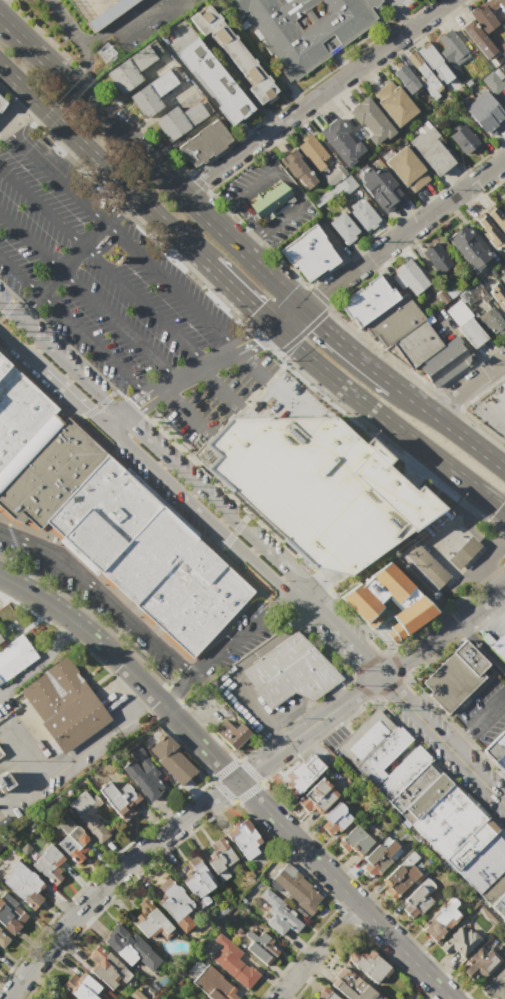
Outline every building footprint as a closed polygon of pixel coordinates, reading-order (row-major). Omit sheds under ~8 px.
[(93,31),(136,0),(71,0),(93,31)] [(289,82),(230,0),(381,0),(383,3),(373,11),(378,19),(289,82)] [(484,2),(487,0),(504,0),(504,19),(500,23),(484,2)] [(189,18),(207,3),(278,90),(260,105),(247,89),(251,85),(207,32),(203,35),(189,18)] [(468,13),(481,3),(497,25),(484,35),(468,13)] [(460,29),(471,20),(496,54),(485,62),(460,29)] [(449,66),(431,43),(449,29),(467,52),(449,66)] [(171,56),(193,39),(251,110),(230,127),(171,56)] [(104,74),(151,40),(162,55),(137,73),(142,79),(119,96),(104,74)] [(495,47),(504,40),(504,60),(495,47)] [(415,51),(428,42),(454,76),(441,85),(415,51)] [(406,57),(414,51),(432,75),(424,82),(406,57)] [(391,73),(403,64),(421,87),(409,96),(391,73)] [(128,97),(171,66),(181,80),(155,98),(162,107),(144,120),(128,97)] [(500,82),(504,78),(504,100),(498,91),(492,95),(480,79),(491,71),(500,82)] [(396,128),(371,95),(392,80),(417,112),(396,128)] [(487,94),(504,117),(504,123),(485,138),(464,111),(487,94)] [(152,121),(175,105),(180,113),(203,97),(213,110),(168,142),(152,121)] [(347,112),(366,97),(394,134),(375,148),(347,112)] [(317,132),(337,117),(365,153),(344,168),(317,132)] [(175,148),(215,120),(230,142),(191,170),(175,148)] [(425,121),(457,162),(436,178),(405,136),(425,121)] [(449,135),(464,123),(481,145),(465,156),(449,135)] [(296,147),(311,135),(332,161),(316,173),(296,147)] [(403,145),(430,180),(410,195),(383,160),(403,145)] [(283,166),(295,157),(315,183),(303,192),(283,166)] [(321,176),(338,163),(346,173),(329,186),(321,176)] [(356,180),(378,163),(404,198),(383,214),(356,180)] [(348,174),(356,185),(345,194),(336,183),(348,174)] [(248,204),(279,180),(291,197),(260,220),(248,204)] [(347,206),(362,195),(380,219),(366,230),(347,206)] [(497,206),(504,218),(504,240),(486,213),(497,206)] [(327,223),(343,211),(360,233),(345,246),(327,223)] [(484,215),(504,245),(504,247),(496,253),(474,222),(484,215)] [(313,226),(338,259),(306,284),(276,254),(313,226)] [(447,238),(464,226),(489,261),(472,274),(447,238)] [(420,252),(435,241),(452,265),(437,276),(420,252)] [(393,270),(409,259),(428,286),(412,297),(393,270)] [(337,306),(379,276),(397,301),(355,331),(337,306)] [(498,282),(504,292),(504,314),(488,290),(498,282)] [(434,293),(440,288),(449,300),(442,305),(434,293)] [(363,326),(406,295),(424,320),(381,351),(363,326)] [(491,305),(504,325),(504,331),(492,340),(475,316),(491,305)] [(456,327),(470,317),(486,339),(472,349),(456,327)] [(391,343),(423,321),(442,347),(410,370),(391,343)] [(459,344),(472,362),(434,389),(421,371),(459,344)] [(0,358),(0,520),(58,542),(189,659),(255,592),(0,358)] [(334,415),(229,414),(190,455),(310,568),(328,571),(347,575),(442,506),(419,486),(414,491),(402,481),(384,465),(391,458),(369,437),(363,442),(334,415)] [(447,562),(470,538),(480,548),(457,572),(447,562)] [(401,556),(414,543),(448,577),(436,590),(401,556)] [(358,585),(368,575),(384,558),(411,585),(395,601),(385,592),(376,602),(385,611),(369,627),(339,597),(354,581),(358,585)] [(383,618),(421,591),(435,610),(397,638),(383,618)] [(239,670),(296,630),(341,679),(311,700),(291,691),(267,709),(239,670)] [(36,656),(0,682),(0,647),(20,633),(36,656)] [(501,633),(504,637),(504,664),(488,646),(501,633)] [(446,713),(418,684),(463,640),(491,669),(446,713)] [(61,753),(15,689),(64,654),(110,718),(61,753)] [(375,707),(393,726),(352,766),(333,747),(375,707)] [(213,731),(230,714),(249,733),(231,750),(213,731)] [(354,767),(398,725),(411,738),(379,769),(384,775),(417,744),(431,758),(387,801),(354,767)] [(481,748),(504,725),(504,773),(481,748)] [(163,731),(194,763),(176,781),(145,749),(163,731)] [(136,744),(166,783),(146,799),(116,759),(136,744)] [(324,766),(291,798),(277,782),(309,751),(324,766)] [(398,812),(387,801),(427,764),(437,775),(398,812)] [(12,784),(0,793),(0,768),(12,784)] [(95,790),(118,771),(145,804),(122,823),(95,790)] [(497,827),(453,869),(399,813),(442,771),(497,827)] [(296,800),(320,777),(338,795),(313,818),(296,800)] [(98,843),(67,805),(87,789),(118,827),(98,843)] [(352,818),(330,838),(315,822),(336,801),(352,818)] [(60,809),(94,845),(76,863),(41,828),(60,809)] [(244,817),(259,841),(240,853),(232,841),(229,843),(224,833),(231,829),(229,827),(244,817)] [(336,842),(355,824),(372,841),(352,859),(336,842)] [(499,827),(504,833),(504,867),(478,893),(455,869),(499,827)] [(381,839),(388,833),(394,839),(387,845),(381,839)] [(219,836),(236,859),(224,867),(230,875),(222,882),(221,882),(207,863),(211,860),(202,849),(219,836)] [(377,843),(392,859),(373,878),(358,862),(377,843)] [(52,886),(30,864),(50,845),(72,867),(52,886)] [(194,855),(215,883),(195,898),(183,882),(186,879),(182,874),(187,870),(182,863),(194,855)] [(32,910),(0,883),(0,879),(15,861),(49,890),(32,910)] [(268,883),(285,862),(301,876),(300,877),(311,886),(310,887),(321,896),(313,906),(315,908),(309,915),(295,904),(296,903),(284,893),(285,892),(281,888),(278,891),(268,883)] [(398,864),(414,880),(393,900),(378,884),(398,864)] [(504,888),(504,867),(477,893),(488,904),(504,888)] [(168,877),(193,905),(186,911),(191,917),(179,927),(156,901),(163,894),(157,887),(168,877)] [(419,884),(434,900),(412,920),(398,905),(419,884)] [(265,887),(284,903),(284,904),(281,907),(286,912),(289,909),(294,913),(292,916),(300,924),(286,940),(265,922),(271,916),(264,911),(269,905),(257,896),(265,887)] [(11,934),(0,925),(0,891),(1,890),(29,914),(11,934)] [(487,907),(504,890),(504,925),(487,907)] [(145,896),(175,929),(164,939),(155,929),(146,938),(134,924),(137,921),(133,917),(139,912),(137,909),(139,907),(136,904),(145,896)] [(451,898),(464,912),(433,941),(420,927),(451,898)] [(439,945),(463,922),(479,939),(455,962),(439,945)] [(103,942),(120,923),(146,947),(129,966),(103,942)] [(0,950),(9,936),(0,930),(0,949),(0,950)] [(245,948),(265,965),(279,948),(260,932),(254,939),(253,938),(245,948)] [(218,933),(242,953),(237,958),(247,967),(249,966),(259,974),(247,989),(208,957),(219,944),(213,939),(218,933)] [(347,960),(361,943),(392,970),(378,986),(347,960)] [(97,944),(130,975),(114,992),(81,962),(97,944)] [(462,970),(486,947),(499,960),(475,983),(462,970)] [(481,988),(504,965),(504,996),(502,998),(492,998),(481,988)] [(345,966),(384,998),(346,998),(329,985),(345,966)] [(106,993),(101,998),(75,998),(61,986),(78,967),(106,993)] [(239,996),(237,998),(211,998),(201,991),(214,975),(239,996)] [(323,986),(339,998),(313,998),(323,986)] [(134,988),(146,998),(130,998),(127,996),(134,988)]
